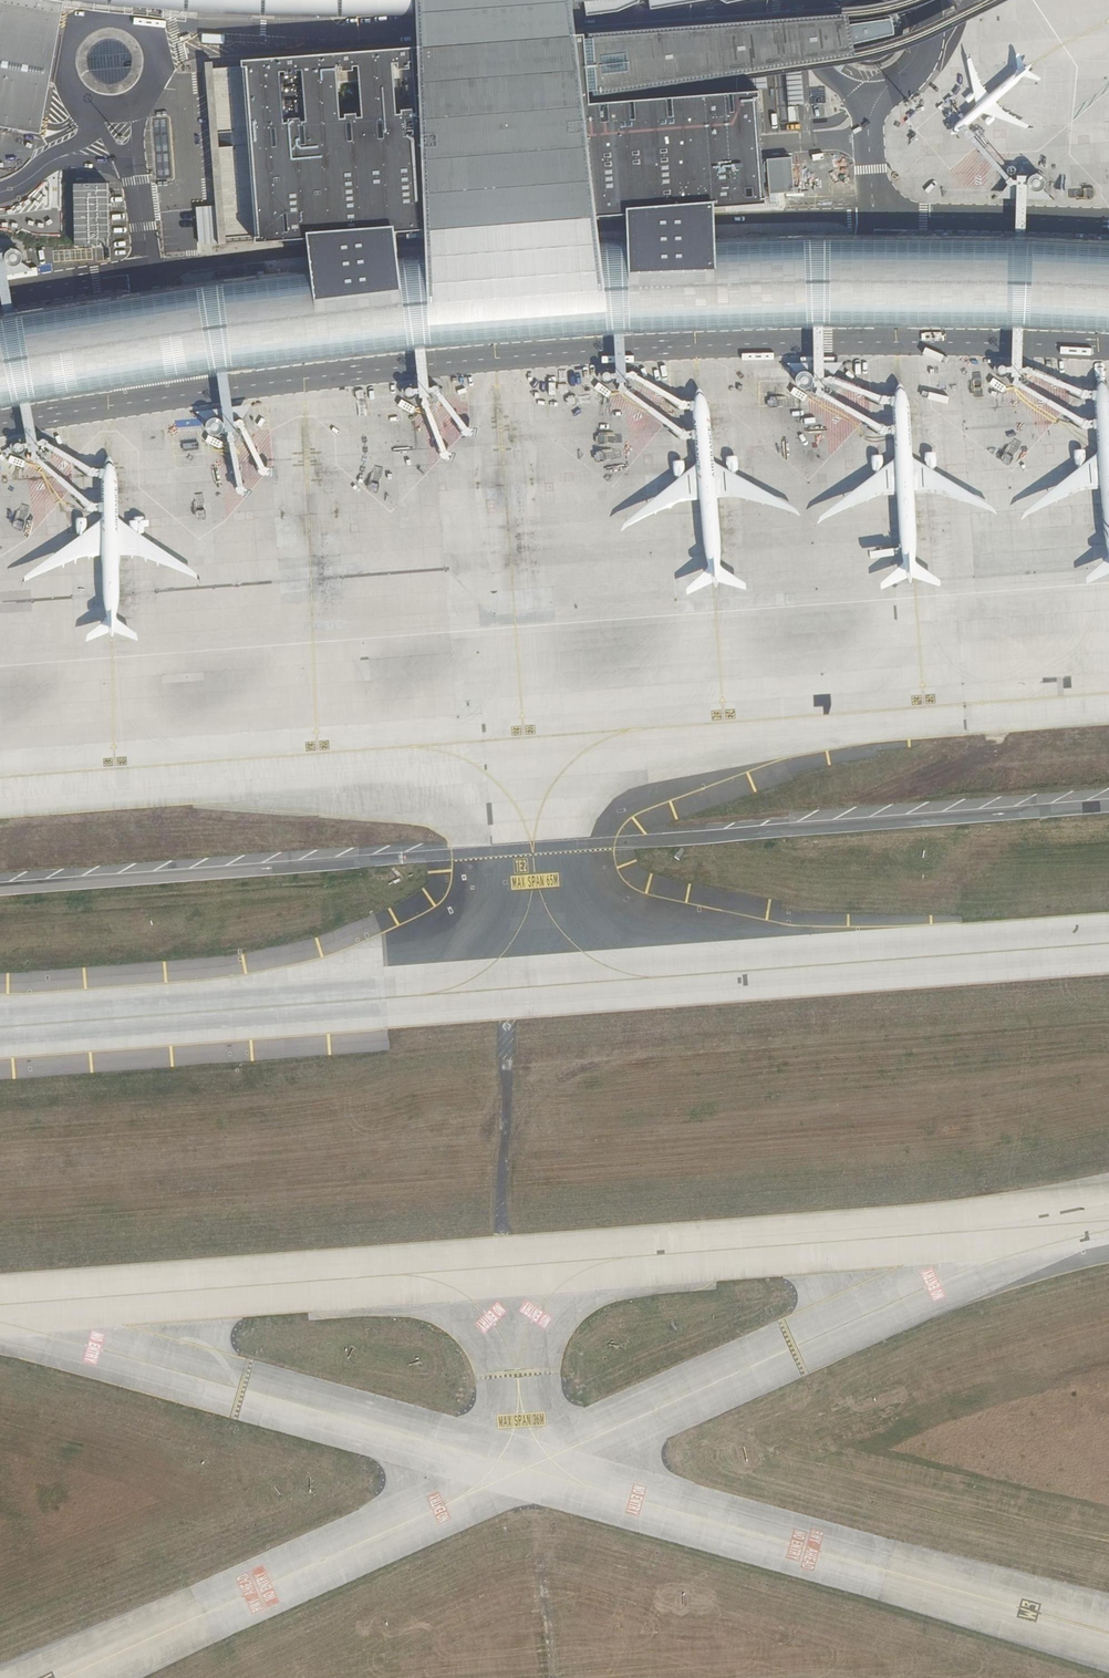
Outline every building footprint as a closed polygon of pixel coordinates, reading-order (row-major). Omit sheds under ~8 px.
[(231,426),(225,372),(412,350),(416,392),(411,392),(408,391),(405,392),(403,394),(403,397),(405,399),(408,400),(411,399),(417,398),(417,402),(420,402),(420,404),(419,406),(419,409),(420,411),(422,413),(425,413),(427,413),(429,411),(430,408),(430,406),(428,404),(426,403),(426,401),(428,401),(428,397),(429,397),(430,399),(432,400),(435,400),(437,398),(438,395),(437,392),(435,390),(432,390),(429,392),(426,392),(423,349),(612,335),(613,376),(607,375),(604,374),(600,376),(600,381),(602,385),(608,383),(614,383),(613,387),(620,389),(625,386),(625,381),(629,381),(629,383),(631,384),(633,384),(635,380),(636,377),(633,374),(630,373),(627,376),(624,375),(622,335),(811,328),(811,381),(806,381),(804,379),(801,379),(799,382),(798,385),(800,387),(803,388),(806,387),(812,387),(812,391),(815,391),(815,393),(813,395),(813,398),(814,400),(816,402),(819,403),(821,402),(823,401),(824,398),(824,396),(823,393),(820,392),(820,391),(823,391),(823,387),(824,387),(825,389),(826,390),(830,390),(832,389),(834,386),(833,383),(830,381),(827,381),(825,382),(822,382),(822,328),(891,328),(1011,329),(1009,369),(1004,369),(1002,367),(999,368),(997,370),(996,373),(998,376),(1001,376),(1004,375),(1010,376),(1010,380),(1013,380),(1012,382),(1011,384),(1011,387),(1012,389),(1013,391),(1016,392),(1019,391),(1021,389),(1022,387),(1022,384),(1020,382),(1018,381),(1018,380),(1020,380),(1021,376),(1022,376),(1023,378),(1024,379),(1027,379),(1030,378),(1031,375),(1031,372),(1028,370),(1025,370),(1023,371),(1020,371),(1020,329),(1108,333),(1108,240),(1024,236),(1026,190),(1029,193),(1031,194),(1033,196),(1036,196),(1040,194),(1043,191),(1043,188),(1043,184),(1041,181),(1040,180),(1037,178),(1032,179),(1029,180),(1026,184),(1026,178),(1015,178),(1015,184),(1011,183),(1010,182),(1008,181),(1006,183),(1005,186),(1005,189),(1007,191),(1010,191),(1011,190),(1015,190),(1014,236),(878,235),(821,235),(715,238),(714,219),(714,208),(766,204),(765,198),(761,199),(758,147),(753,94),(758,94),(758,88),(578,101),(569,20),(567,7),(585,4),(587,17),(618,13),(640,3),(640,1),(644,0),(64,0),(107,5),(182,12),(258,16),(336,16),(422,15),(423,31),(423,47),(242,60),(243,67),(213,70),(212,63),(205,63),(215,193),(219,245),(226,244),(226,239),(256,236),(256,243),(308,239),(309,252),(311,269),(212,280),(11,312),(2,266),(6,269),(8,270),(11,270),(16,268),(19,265),(19,261),(18,257),(15,253),(13,252),(10,252),(7,253),(5,254),(3,256),(2,257),(2,260),(1,260),(1,255),(0,255),(0,409),(16,406),(23,446),(18,447),(16,446),(13,447),(11,449),(11,452),(14,455),(17,455),(19,453),(25,452),(26,456),(29,456),(29,458),(28,460),(28,463),(30,465),(32,466),(35,466),(37,465),(39,463),(39,461),(39,458),(37,456),(34,456),(34,454),(37,454),(36,450),(37,450),(38,451),(40,452),(43,452),(46,450),(46,447),(45,444),(42,442),(39,443),(37,445),(34,445),(27,404),(214,374),(220,426),(215,427),(213,426),(210,426),(208,429),(208,432),(210,434),(213,435),(216,433),(222,432),(222,436),(225,436),(225,438),(224,441),(224,443),(226,446),(228,447),(230,447),(233,446),(235,444),(235,442),(235,439),(233,437),(230,437),(230,435),(233,435),(233,431),(234,431),(235,432),(237,433),(240,433),(242,432),(243,429),(242,426),(239,424),(236,424),(234,426),(231,426)] [(40,134),(64,0),(0,0),(0,127),(40,134)] [(651,11),(712,0),(649,0),(651,11)]
